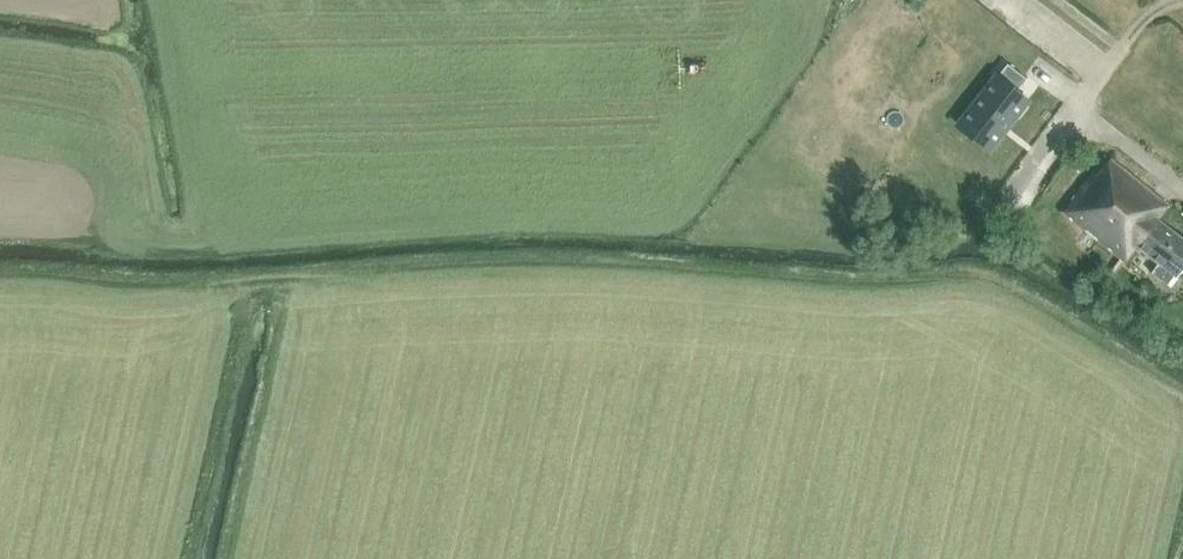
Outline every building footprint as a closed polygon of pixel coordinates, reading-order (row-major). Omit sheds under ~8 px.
[(995,78),(960,124),(990,148),(1026,102),(1015,94),(1027,79),(1007,63),(995,79),(995,78)] [(1158,262),(1151,271),(1169,285),(1182,267),(1182,239),(1156,217),(1170,203),(1112,157),(1108,161),(1104,157),(1072,197),(1063,211),(1126,261),(1135,244),(1158,262)]
